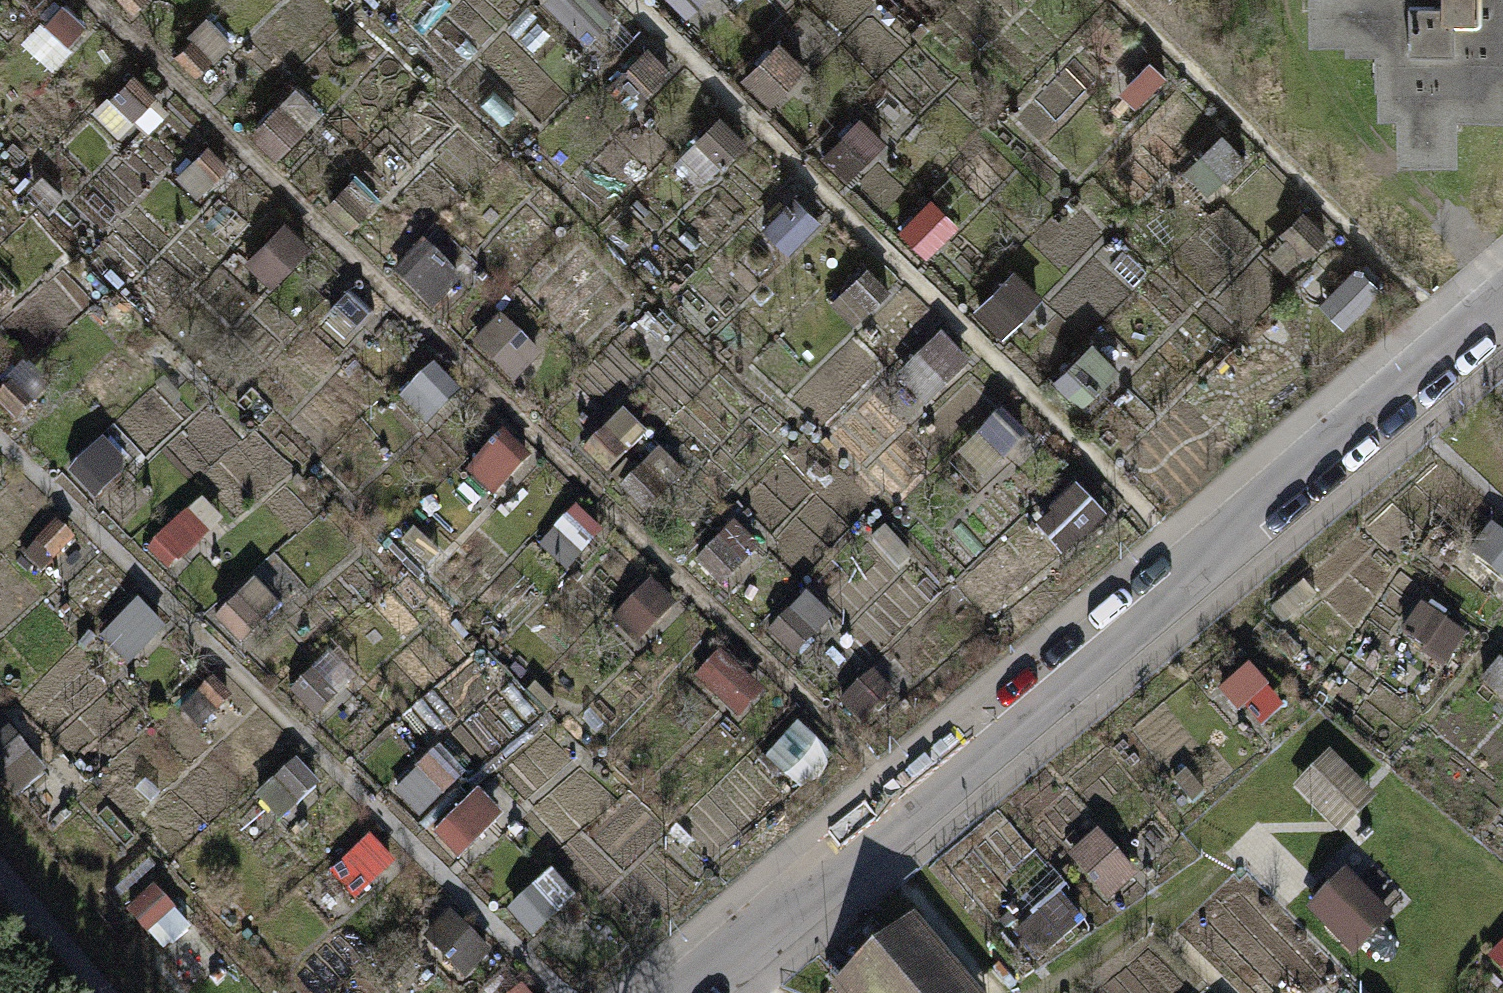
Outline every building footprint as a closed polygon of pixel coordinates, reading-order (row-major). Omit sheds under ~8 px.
[(138,9),(148,0),(129,0),(138,9)] [(680,15),(697,0),(666,0),(680,15)] [(1307,8),(1349,8),(1349,0),(1307,0),(1307,8)] [(1372,51),(1402,51),(1402,73),(1396,73),(1396,123),(1455,123),(1455,80),(1502,79),(1502,39),(1500,39),(1500,13),(1502,13),(1502,0),(1372,0),(1372,51)] [(59,61),(90,23),(65,2),(34,41),(59,61)] [(784,35),(740,77),(766,104),(810,62),(784,35)] [(100,103),(124,136),(167,105),(142,72),(100,103)] [(294,86),(250,128),(276,155),(320,113),(294,86)] [(860,108),(815,149),(841,177),(885,135),(860,108)] [(724,109),(679,151),(705,178),(749,136),(724,109)] [(1220,134),(1182,171),(1205,195),(1243,157),(1220,134)] [(931,195),(896,230),(923,256),(958,221),(931,195)] [(1305,207),(1282,230),(1307,256),(1330,234),(1305,207)] [(285,217),(241,259),(267,286),(311,244),(285,217)] [(398,273),(437,312),(467,281),(428,243),(398,273)] [(864,264),(826,300),(838,313),(851,325),(888,289),(864,264)] [(1360,264),(1322,301),(1347,327),(1385,289),(1360,264)] [(1013,267),(971,309),(997,335),(1039,293),(1013,267)] [(504,318),(480,343),(519,380),(543,356),(504,318)] [(942,334),(919,356),(944,382),(967,360),(942,334)] [(1091,341),(1055,377),(1082,404),(1119,368),(1091,341)] [(619,408),(575,450),(601,477),(645,435),(619,408)] [(1000,408),(977,431),(1003,457),(1026,435),(1000,408)] [(507,428),(463,470),(489,497),(533,455),(507,428)] [(659,447),(615,488),(641,516),(685,474),(659,447)] [(1076,486),(1034,525),(1060,555),(1103,516),(1076,486)] [(204,514),(153,537),(165,564),(216,541),(204,514)] [(55,519),(32,543),(50,561),(74,537),(55,519)] [(1489,525),(1467,553),(1502,580),(1502,536),(1489,525)] [(717,538),(694,560),(719,587),(742,564),(717,538)] [(652,577),(608,619),(634,646),(678,604),(652,577)] [(249,645),(283,608),(258,585),(224,622),(249,645)] [(1451,663),(1472,635),(1423,597),(1402,625),(1451,663)] [(134,599),(98,633),(128,664),(164,630),(134,599)] [(787,607),(764,629),(790,655),(813,633),(787,607)] [(722,651),(697,678),(739,717),(764,689),(722,651)] [(1242,715),(1269,691),(1249,668),(1222,692),(1242,715)] [(215,679),(181,708),(198,726),(231,697),(215,679)] [(860,682),(840,702),(862,723),(882,703),(860,682)] [(1337,833),(1380,797),(1332,750),(1293,788),(1337,833)] [(429,756),(396,787),(422,815),(455,783),(429,756)] [(296,757),(268,781),(292,809),(320,785),(296,757)] [(475,789),(429,831),(453,858),(500,816),(475,789)] [(1108,901),(1138,875),(1096,827),(1066,854),(1108,901)] [(368,835),(331,866),(355,895),(392,863),(368,835)] [(1352,956),(1394,919),(1346,873),(1308,911),(1352,956)] [(152,884),(124,908),(148,935),(176,911),(152,884)] [(528,889),(505,911),(530,937),(553,915),(528,889)] [(1039,957),(1083,920),(1060,894),(1017,931),(1039,957)] [(449,908),(424,934),(468,976),(493,949),(449,908)] [(834,983),(843,992),(968,992),(909,921),(834,983)] [(1493,953),(1502,964),(1502,945),(1493,953)]
